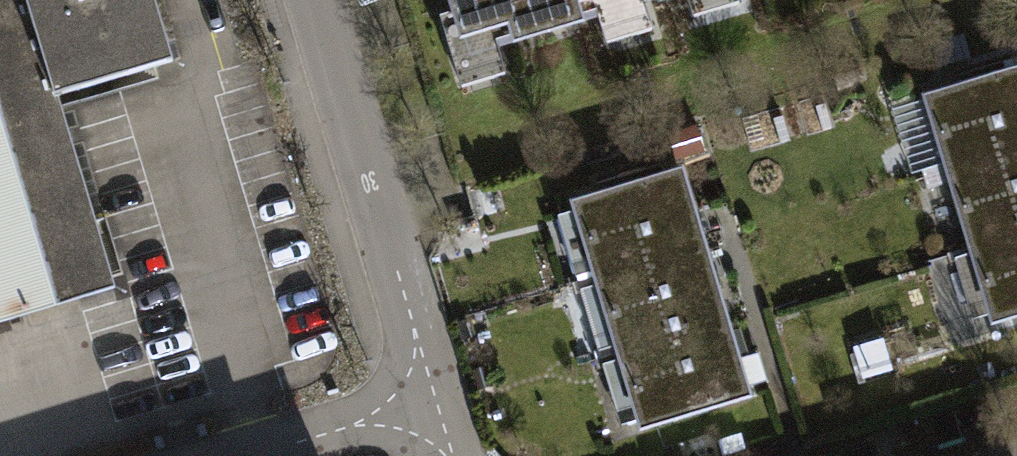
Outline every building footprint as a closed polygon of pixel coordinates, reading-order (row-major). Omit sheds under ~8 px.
[(25,0),(0,0),(0,322),(30,313),(115,287),(59,109),(25,0)] [(59,109),(176,73),(153,0),(25,0),(59,109)] [(437,14),(457,8),(475,69),(520,55),(524,69),(600,46),(593,24),(672,0),(433,0),(437,14)] [(1016,169),(1016,88),(930,113),(952,188),(1016,169)] [(1016,250),(1016,169),(952,188),(974,263),(1016,250)] [(578,213),(602,291),(712,258),(689,180),(578,213)] [(1016,332),(1016,250),(974,263),(996,338),(1016,332)] [(602,291),(625,369),(736,336),(712,258),(602,291)] [(625,369),(648,447),(759,414),(736,336),(625,369)]
